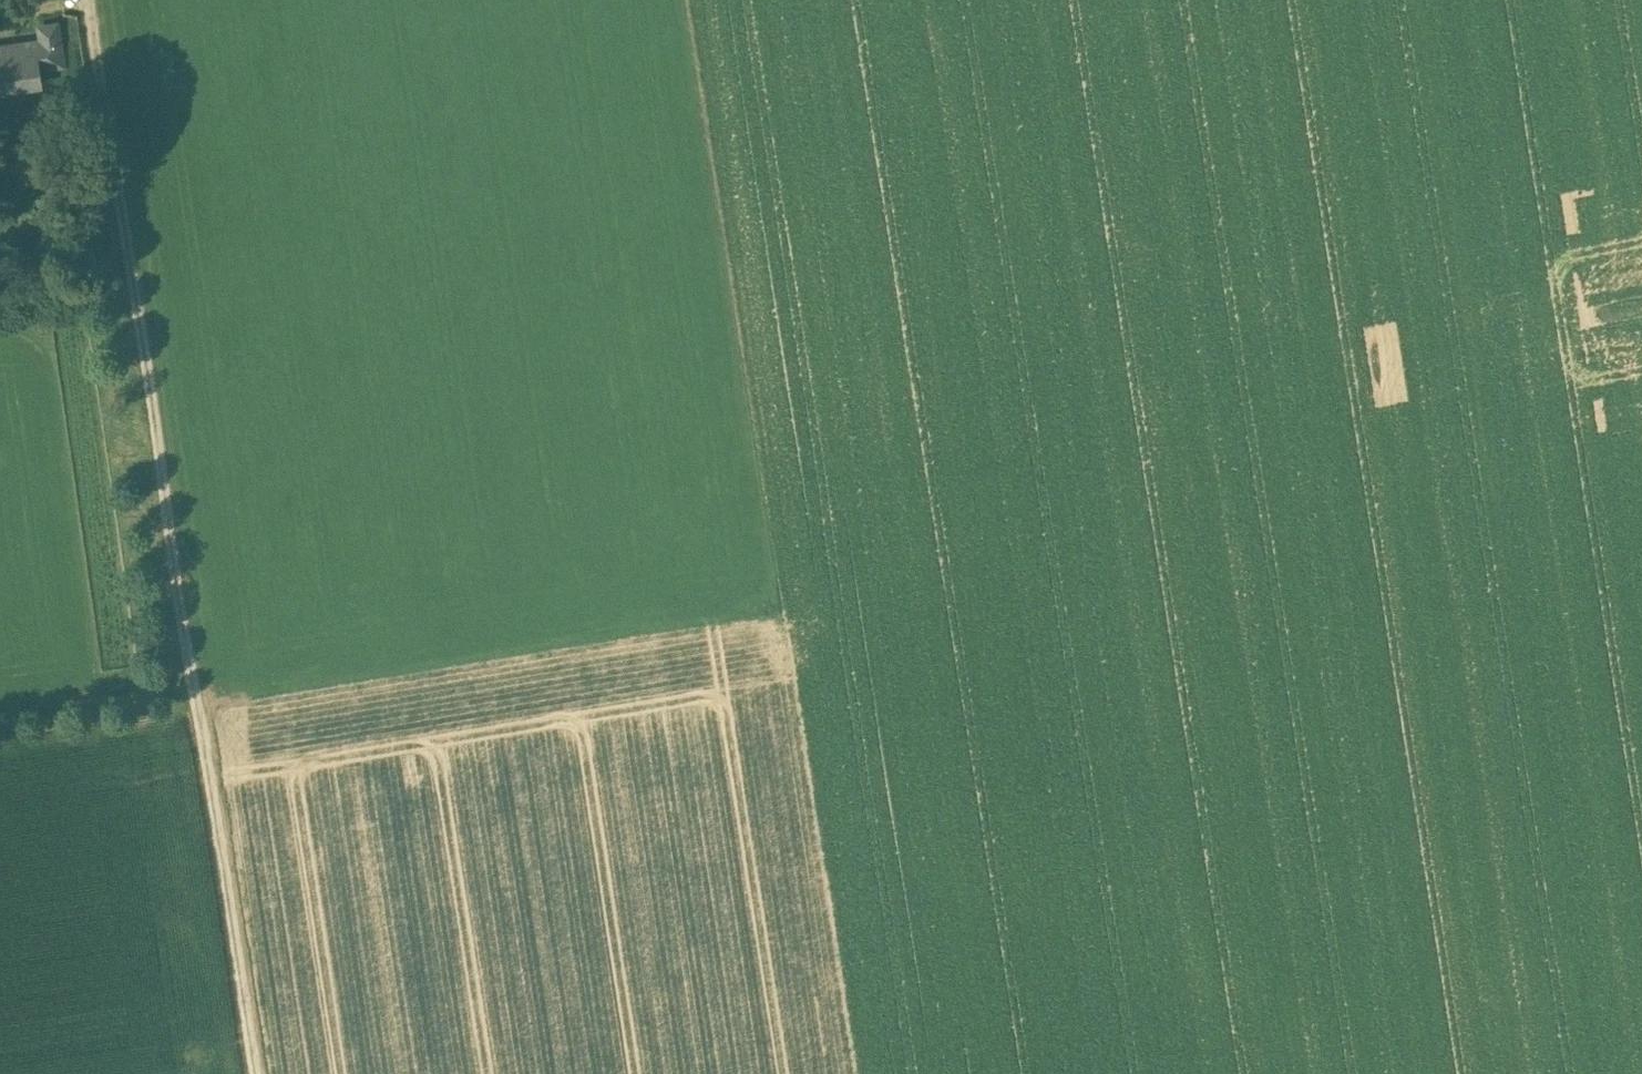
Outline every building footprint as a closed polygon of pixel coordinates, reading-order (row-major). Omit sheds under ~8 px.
[(64,16),(43,18),(44,33),(0,38),(0,91),(53,86),(51,65),(72,62),(64,16)]
